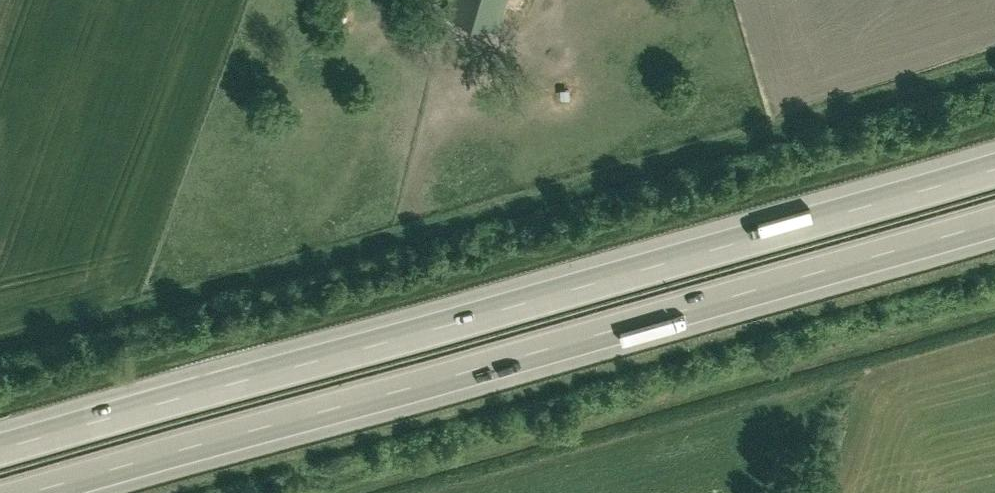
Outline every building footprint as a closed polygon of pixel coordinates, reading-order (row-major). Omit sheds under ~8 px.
[(445,15),(494,30),(504,0),(450,0),(445,15)]
